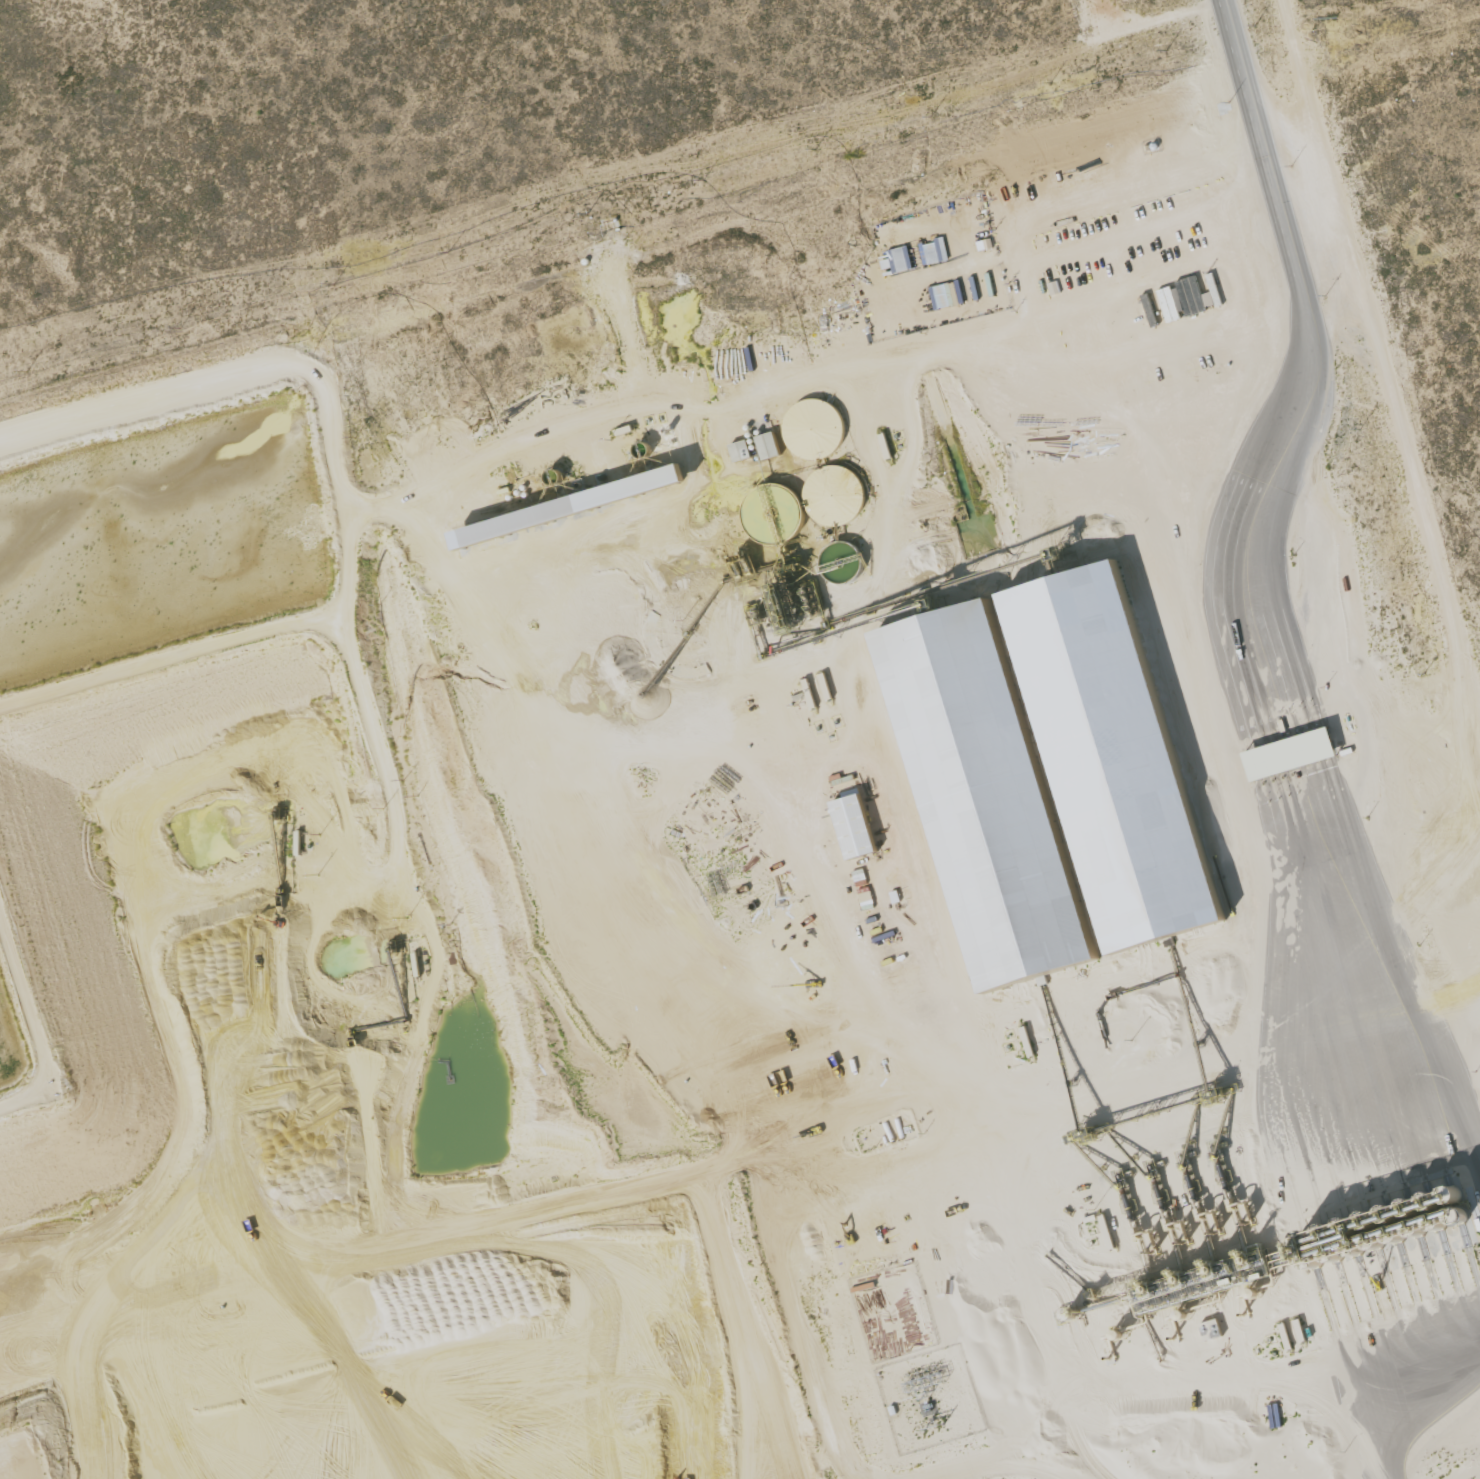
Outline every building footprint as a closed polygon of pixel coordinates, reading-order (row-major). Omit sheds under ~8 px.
[(957,305),(954,283),(929,285),(931,308),(957,305)] [(833,395),(780,406),(792,460),(844,448),(833,395)] [(754,436),(761,460),(779,454),(772,430),(754,436)] [(750,457),(745,438),(727,443),(732,462),(750,457)] [(864,471),(809,463),(803,501),(806,501),(803,518),(855,526),(864,471)] [(683,487),(679,470),(448,528),(453,546),(683,487)] [(870,628),(903,749),(907,738),(913,743),(915,735),(921,739),(919,748),(923,747),(931,737),(933,730),(941,736),(936,721),(940,716),(948,718),(953,710),(958,692),(966,682),(969,692),(971,683),(976,686),(980,685),(983,674),(983,675),(989,673),(993,668),(997,681),(1004,671),(1008,674),(986,596),(870,628)] [(1249,781),(1336,755),(1327,726),(1241,751),(1249,781)] [(829,801),(845,860),(875,852),(859,793),(829,801)] [(1221,1336),(1215,1318),(1198,1324),(1204,1341),(1221,1336)]
